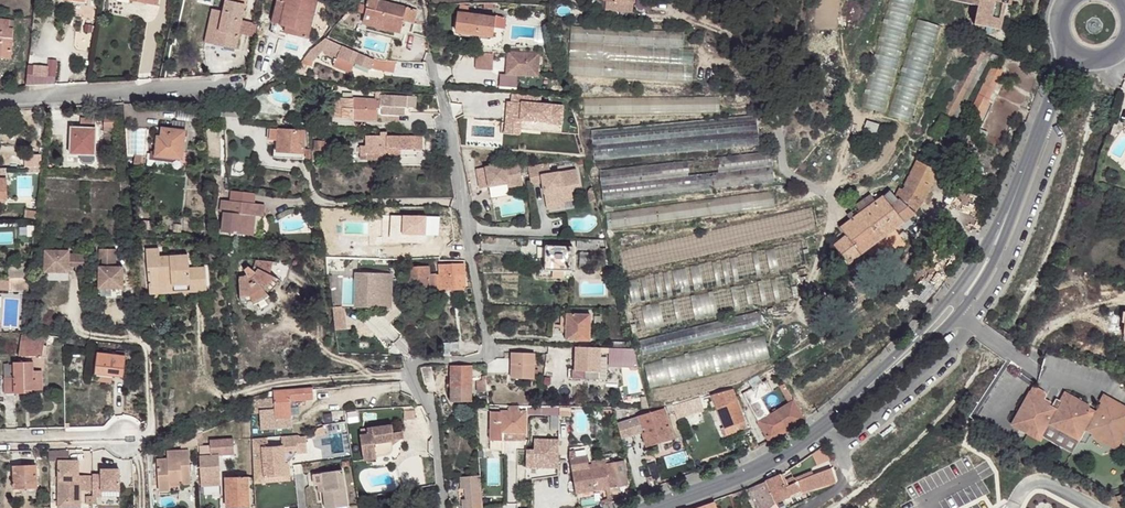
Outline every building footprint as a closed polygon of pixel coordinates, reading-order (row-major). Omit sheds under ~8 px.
[(205,43),(235,49),(245,0),(226,0),(223,11),(212,9),(205,43)] [(270,30),(307,39),(317,0),(278,0),(270,30)] [(364,16),(402,26),(403,21),(414,23),(416,9),(378,0),(368,0),(367,5),(359,3),(358,9),(355,8),(354,11),(365,14),(364,16)] [(605,10),(632,13),(633,3),(635,3),(635,0),(602,0),(605,2),(605,10)] [(860,107),(884,113),(915,0),(889,0),(860,107)] [(973,24),(993,28),(995,18),(1001,20),(1005,3),(1005,0),(952,0),(978,5),(973,24)] [(459,5),(456,32),(493,37),(494,28),(495,18),(468,14),(469,6),(459,5)] [(364,16),(362,22),(400,31),(402,26),(364,16)] [(495,18),(494,28),(504,29),(506,17),(496,16),(495,18)] [(10,59),(13,28),(9,28),(10,20),(0,19),(0,58),(10,59)] [(917,19),(887,115),(911,123),(941,26),(917,19)] [(304,59),(301,63),(312,66),(313,60),(324,50),(337,57),(333,66),(350,73),(354,62),(370,69),(374,60),(342,46),(325,38),(310,50),(304,59)] [(941,135),(941,136),(947,125),(952,128),(993,53),(979,46),(930,135),(939,140),(941,135)] [(507,52),(506,74),(513,75),(513,70),(525,71),(525,76),(538,76),(539,54),(507,52)] [(476,53),(475,68),(493,69),(493,54),(476,53)] [(374,60),(370,69),(394,73),(396,62),(380,61),(374,58),(374,60)] [(34,66),(32,85),(54,84),(57,60),(49,60),(49,67),(34,66)] [(993,64),(970,113),(979,117),(1002,69),(993,64)] [(381,109),(381,122),(398,122),(399,115),(404,115),(405,107),(406,107),(407,96),(381,95),(380,100),(380,109),(381,109)] [(407,96),(406,107),(415,108),(415,97),(407,96)] [(335,108),(335,118),(377,120),(378,109),(380,109),(380,100),(340,98),(339,108),(335,108)] [(257,113),(258,100),(246,100),(246,112),(257,113)] [(214,102),(213,116),(223,116),(223,103),(214,102)] [(223,103),(223,116),(242,117),(241,103),(223,103)] [(987,143),(1003,146),(1010,106),(994,103),(987,143)] [(527,124),(560,124),(561,104),(528,104),(527,124)] [(591,128),(593,145),(758,130),(757,112),(591,128)] [(115,127),(115,114),(103,114),(103,126),(115,127)] [(71,127),(70,154),(81,154),(81,160),(83,163),(91,163),(94,160),(94,155),(96,128),(94,128),(94,118),(81,118),(80,127),(71,127)] [(173,121),(172,129),(185,130),(186,122),(173,121)] [(157,136),(155,154),(173,156),(173,159),(182,160),(185,130),(172,129),(161,128),(160,136),(157,136)] [(979,129),(976,136),(984,140),(987,133),(979,129)] [(278,140),(277,151),(303,153),(304,131),(278,130),(278,140)] [(360,147),(360,154),(366,154),(366,159),(387,159),(387,157),(387,149),(387,136),(387,132),(381,132),(381,136),(366,136),(366,147),(360,147)] [(387,136),(387,149),(401,149),(422,148),(421,136),(387,136)] [(315,141),(314,150),(325,150),(325,149),(330,149),(331,142),(325,142),(325,141),(315,141)] [(942,144),(936,156),(944,160),(950,148),(942,144)] [(401,157),(401,149),(387,149),(387,157),(401,157)] [(148,153),(146,165),(172,169),(173,156),(155,154),(155,152),(150,151),(150,153),(148,153)] [(273,151),(273,158),(303,159),(303,153),(277,151),(273,151)] [(771,151),(599,169),(600,186),(773,167),(771,151)] [(135,155),(134,164),(144,166),(145,156),(135,155)] [(923,201),(944,160),(936,156),(933,155),(927,166),(917,160),(902,189),(900,188),(895,198),(890,191),(884,197),(884,196),(840,228),(843,232),(832,241),(836,245),(834,246),(848,264),(915,213),(914,213),(923,201)] [(476,169),(479,188),(498,185),(498,182),(507,180),(507,184),(508,188),(522,185),(518,161),(476,169)] [(528,167),(531,184),(542,183),(542,184),(547,183),(547,187),(543,188),(546,204),(564,201),(563,196),(572,195),(571,188),(579,186),(576,170),(551,174),(549,163),(528,167)] [(590,203),(596,201),(593,188),(591,188),(589,191),(588,194),(590,203)] [(231,191),(230,201),(246,203),(245,205),(250,206),(251,203),(254,203),(255,193),(231,191)] [(224,212),(221,232),(252,236),(255,216),(263,216),(264,204),(251,203),(250,206),(245,205),(246,203),(230,201),(221,200),(220,212),(224,212)] [(387,232),(387,236),(392,236),(392,233),(410,233),(410,242),(425,242),(425,235),(419,235),(419,211),(392,211),(392,207),(382,207),(382,220),(387,220),(386,227),(392,227),(392,232),(387,232)] [(577,238),(576,248),(589,248),(590,239),(577,238)] [(590,239),(589,248),(598,248),(598,239),(590,239)] [(598,239),(598,248),(606,249),(605,240),(598,239)] [(545,246),(544,271),(572,271),(573,246),(545,246)] [(100,249),(100,259),(102,259),(116,259),(116,249),(100,249)] [(146,250),(149,283),(171,282),(172,285),(190,284),(190,286),(207,285),(205,267),(189,269),(188,255),(160,257),(159,249),(146,250)] [(45,250),(44,272),(68,272),(69,266),(69,254),(69,251),(45,250)] [(417,259),(417,251),(403,250),(403,258),(417,259)] [(75,266),(75,271),(85,271),(85,254),(76,254),(75,266)] [(239,276),(240,297),(250,294),(252,302),(267,294),(264,289),(275,277),(269,274),(273,262),(255,260),(254,267),(257,269),(255,272),(248,266),(244,270),(247,275),(239,276)] [(438,288),(440,290),(463,289),(465,286),(464,263),(439,264),(439,274),(437,274),(438,288)] [(9,267),(9,278),(28,277),(29,277),(30,267),(24,267),(24,264),(18,264),(18,267),(9,267)] [(407,267),(408,287),(436,286),(435,274),(429,274),(429,266),(407,267)] [(99,267),(99,288),(123,289),(123,267),(115,267),(102,267),(99,267)] [(357,273),(356,305),(390,306),(391,274),(357,273)] [(789,275),(633,308),(637,333),(794,299),(789,275)] [(9,290),(9,291),(28,291),(28,277),(9,278),(9,281),(9,290)] [(9,281),(0,281),(0,290),(9,290),(9,281)] [(149,283),(150,294),(207,290),(207,285),(190,286),(190,284),(172,285),(171,282),(149,283)] [(333,307),(335,330),(344,329),(342,306),(333,307)] [(566,333),(566,340),(589,341),(590,314),(566,314),(566,315),(566,333)] [(763,334),(644,363),(650,387),(770,358),(763,334)] [(21,336),(18,356),(45,356),(46,345),(44,345),(45,340),(21,336)] [(443,343),(444,356),(449,355),(449,351),(458,350),(458,342),(443,343)] [(572,369),(572,378),(599,379),(600,353),(600,348),(575,347),(574,369),(572,369)] [(609,348),(608,366),(630,367),(637,367),(638,367),(634,349),(622,348),(614,348),(609,348)] [(98,352),(95,371),(113,373),(112,376),(123,377),(126,352),(103,349),(102,353),(98,352)] [(511,352),(510,378),(533,379),(534,353),(511,352)] [(5,377),(5,394),(24,393),(24,390),(32,390),(42,390),(41,370),(33,371),(33,362),(14,362),(14,377),(5,377)] [(420,368),(424,384),(434,382),(431,365),(420,368)] [(451,365),(451,402),(471,402),(471,366),(451,365)] [(742,393),(749,406),(761,398),(773,391),(766,380),(763,382),(758,374),(748,381),(752,388),(742,393)] [(477,380),(477,392),(487,392),(486,380),(477,380)] [(319,387),(320,396),(332,396),(331,386),(319,387)] [(273,390),(275,418),(291,416),(290,406),(296,406),(296,400),(313,399),(312,387),(273,390)] [(1124,429),(1124,408),(1104,397),(1096,411),(1065,395),(1061,402),(1057,409),(1052,406),(1043,402),(1045,397),(1045,394),(1043,392),(1032,387),(1029,394),(1030,395),(1013,425),(1042,440),(1043,437),(1041,436),(1047,425),(1078,442),(1084,430),(1115,447),(1124,429)] [(720,428),(723,436),(747,427),(732,389),(711,395),(714,400),(716,407),(724,427),(720,428)] [(679,403),(682,412),(702,405),(700,397),(679,403)] [(749,406),(758,422),(770,414),(761,398),(749,406)] [(1057,409),(1061,402),(1056,399),(1052,406),(1057,409)] [(758,422),(769,442),(804,420),(793,400),(770,414),(758,422)] [(674,409),(677,417),(683,414),(682,412),(679,403),(672,405),(674,409)] [(525,433),(526,412),(518,412),(518,406),(509,406),(508,412),(490,412),(490,440),(502,440),(502,433),(525,433)] [(559,415),(560,407),(528,406),(528,414),(559,415)] [(642,432),(645,443),(672,435),(664,409),(638,416),(639,417),(643,432),(642,432)] [(403,410),(403,419),(415,419),(415,410),(403,410)] [(356,422),(355,412),(347,413),(348,422),(356,422)] [(617,424),(621,439),(642,432),(643,432),(639,417),(617,424)] [(359,435),(363,460),(377,458),(376,456),(386,455),(389,454),(391,451),(392,448),(391,441),(403,439),(401,431),(393,433),(392,425),(360,429),(361,435),(359,435)] [(1072,453),(1078,442),(1047,425),(1041,436),(1043,437),(1072,453)] [(315,432),(314,434),(316,437),(325,435),(324,426),(318,428),(317,430),(317,431),(315,432)] [(746,448),(748,453),(759,448),(753,434),(745,437),(749,447),(746,448)] [(252,438),(254,483),(265,482),(265,477),(285,475),(283,451),(297,450),(297,444),(307,443),(306,436),(301,436),(298,435),(281,436),(282,446),(268,447),(268,437),(252,438)] [(646,447),(673,439),(672,435),(645,443),(646,447)] [(180,444),(181,448),(197,445),(197,439),(197,438),(180,444)] [(558,468),(559,440),(534,439),(534,450),(526,450),(526,467),(558,468)] [(265,477),(265,482),(290,480),(288,461),(295,453),(307,452),(307,443),(297,444),(297,450),(283,451),(285,475),(265,477)] [(569,459),(575,493),(606,488),(609,488),(609,487),(618,486),(627,485),(623,462),(610,464),(605,464),(605,460),(605,459),(592,461),(589,445),(570,448),(569,459)] [(823,446),(812,453),(817,466),(830,460),(823,446)] [(199,456),(201,487),(220,486),(218,448),(211,448),(211,450),(205,450),(206,456),(199,456)] [(156,459),(159,491),(170,490),(170,485),(169,481),(181,481),(181,484),(191,484),(188,449),(167,451),(167,459),(156,459)] [(58,461),(57,507),(80,507),(80,490),(80,482),(78,482),(78,476),(78,470),(76,470),(76,461),(58,461)] [(13,467),(14,489),(37,488),(36,465),(13,467)] [(786,479),(784,480),(787,486),(796,482),(801,492),(802,493),(835,483),(831,468),(813,475),(812,471),(794,478),(793,476),(786,479)] [(92,490),(92,496),(96,496),(102,496),(102,491),(119,491),(119,469),(101,470),(101,475),(101,481),(92,482),(92,490)] [(325,507),(335,507),(347,506),(342,470),(322,473),(322,474),(324,492),(323,492),(325,507)] [(318,484),(319,492),(323,492),(324,492),(322,474),(314,475),(315,485),(318,484)] [(781,475),(765,481),(776,503),(801,492),(796,482),(787,486),(784,480),(783,478),(781,475)] [(78,476),(78,482),(80,482),(80,490),(92,490),(92,482),(92,476),(78,476)] [(462,507),(482,507),(479,476),(460,477),(461,489),(464,489),(465,499),(461,499),(462,507)] [(226,507),(249,507),(248,477),(225,477),(226,507)] [(747,488),(754,506),(757,505),(758,507),(779,507),(776,503),(765,481),(747,488)] [(601,501),(602,506),(612,503),(610,491),(619,490),(618,486),(609,487),(609,488),(606,488),(607,499),(601,501)] [(625,492),(627,497),(635,494),(637,494),(635,488),(625,492)] [(744,490),(732,494),(734,500),(747,495),(744,490)] [(732,494),(729,495),(733,507),(737,506),(734,500),(732,494)]
